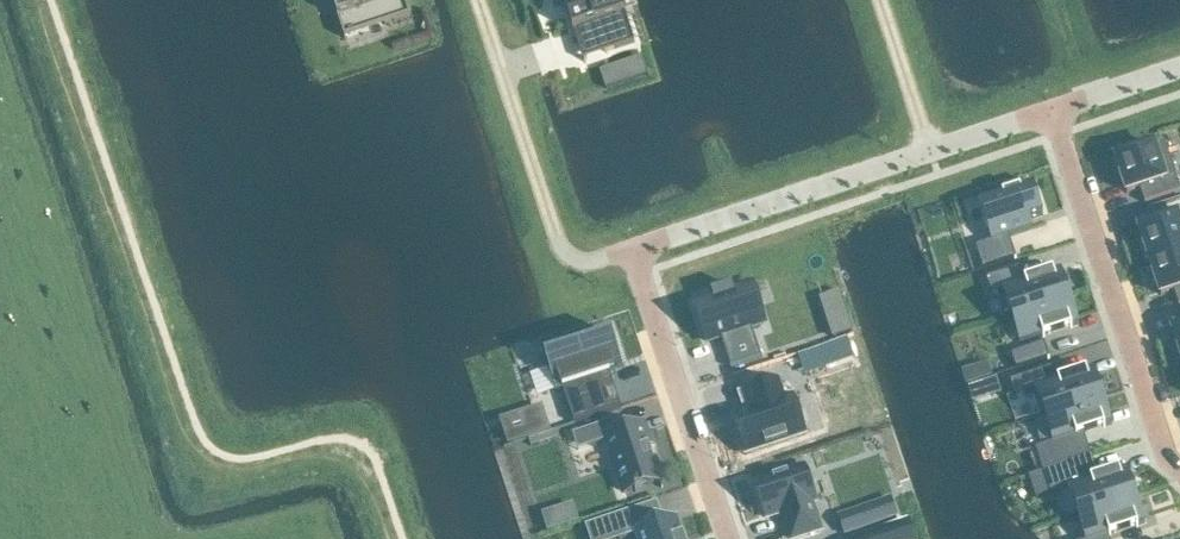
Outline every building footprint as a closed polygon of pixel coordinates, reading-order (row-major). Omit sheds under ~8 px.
[(345,41),(347,40),(345,34),(384,21),(386,27),(411,19),(405,0),(332,0),(345,41)] [(567,14),(570,13),(576,32),(596,25),(606,55),(635,45),(621,0),(562,0),(567,14)] [(1165,145),(1116,161),(1128,196),(1141,192),(1145,206),(1179,194),(1179,189),(1165,145)] [(1034,192),(979,210),(992,249),(1032,236),(1028,227),(1043,222),(1034,192)] [(1139,231),(1143,241),(1140,242),(1146,262),(1149,261),(1151,265),(1179,255),(1179,202),(1148,212),(1152,227),(1139,231)] [(1151,265),(1162,298),(1175,294),(1179,308),(1179,255),(1151,265)] [(1060,272),(1002,292),(1011,319),(1069,300),(1060,272)] [(731,369),(731,370),(763,360),(763,358),(762,358),(752,329),(765,325),(758,304),(754,292),(753,292),(752,286),(734,292),(733,289),(731,290),(732,291),(714,297),(713,296),(712,296),(713,299),(695,305),(696,308),(701,323),(708,344),(724,339),(727,348),(725,349),(731,369)] [(1069,300),(1011,319),(1020,346),(1078,327),(1069,300)] [(831,328),(835,340),(853,334),(849,322),(831,328)] [(547,364),(543,365),(546,372),(549,371),(557,395),(563,393),(575,426),(622,411),(611,377),(616,375),(614,367),(622,365),(613,338),(590,346),(588,341),(573,346),(573,345),(555,351),(555,352),(544,355),(547,364)] [(830,370),(855,362),(848,341),(823,349),(830,370)] [(1046,347),(1045,345),(1011,357),(1017,373),(1050,361),(1050,360),(1045,361),(1041,348),(1046,347)] [(988,363),(971,369),(976,383),(993,377),(988,363)] [(1093,372),(1035,391),(1044,419),(1102,399),(1093,372)] [(997,381),(988,384),(993,397),(1002,394),(997,381)] [(733,419),(745,457),(806,437),(794,398),(785,401),(779,383),(745,394),(751,413),(733,419)] [(1102,399),(1044,419),(1053,446),(1111,426),(1102,399)] [(538,415),(507,425),(514,447),(529,442),(545,436),(538,415)] [(613,423),(573,437),(574,438),(587,433),(592,448),(608,443),(625,495),(635,492),(636,494),(640,493),(640,490),(660,483),(662,490),(663,490),(655,464),(656,464),(655,462),(654,463),(649,448),(651,448),(650,446),(649,447),(643,429),(616,438),(612,426),(614,425),(613,423)] [(1092,459),(1092,458),(1042,474),(1043,475),(1055,471),(1063,493),(1068,491),(1069,492),(1071,492),(1079,517),(1136,498),(1135,495),(1134,496),(1126,473),(1129,472),(1128,471),(1120,473),(1120,472),(1119,473),(1119,474),(1092,483),(1084,461),(1092,459)] [(784,515),(792,538),(802,538),(821,533),(812,506),(817,504),(805,470),(755,487),(767,521),(784,515)] [(1136,498),(1079,517),(1086,538),(1104,538),(1109,537),(1110,538),(1111,538),(1111,537),(1137,528),(1137,529),(1138,529),(1138,528),(1146,525),(1145,523),(1143,524),(1136,502),(1137,502),(1136,498)] [(616,518),(623,538),(630,538),(639,536),(640,538),(680,538),(675,523),(665,526),(658,504),(616,518)] [(564,511),(568,525),(569,525),(577,523),(573,508),(564,511)] [(865,509),(838,518),(845,538),(872,530),(865,509)] [(608,521),(586,528),(589,537),(590,536),(589,536),(611,529),(608,521)] [(906,526),(870,538),(911,538),(906,526)]
